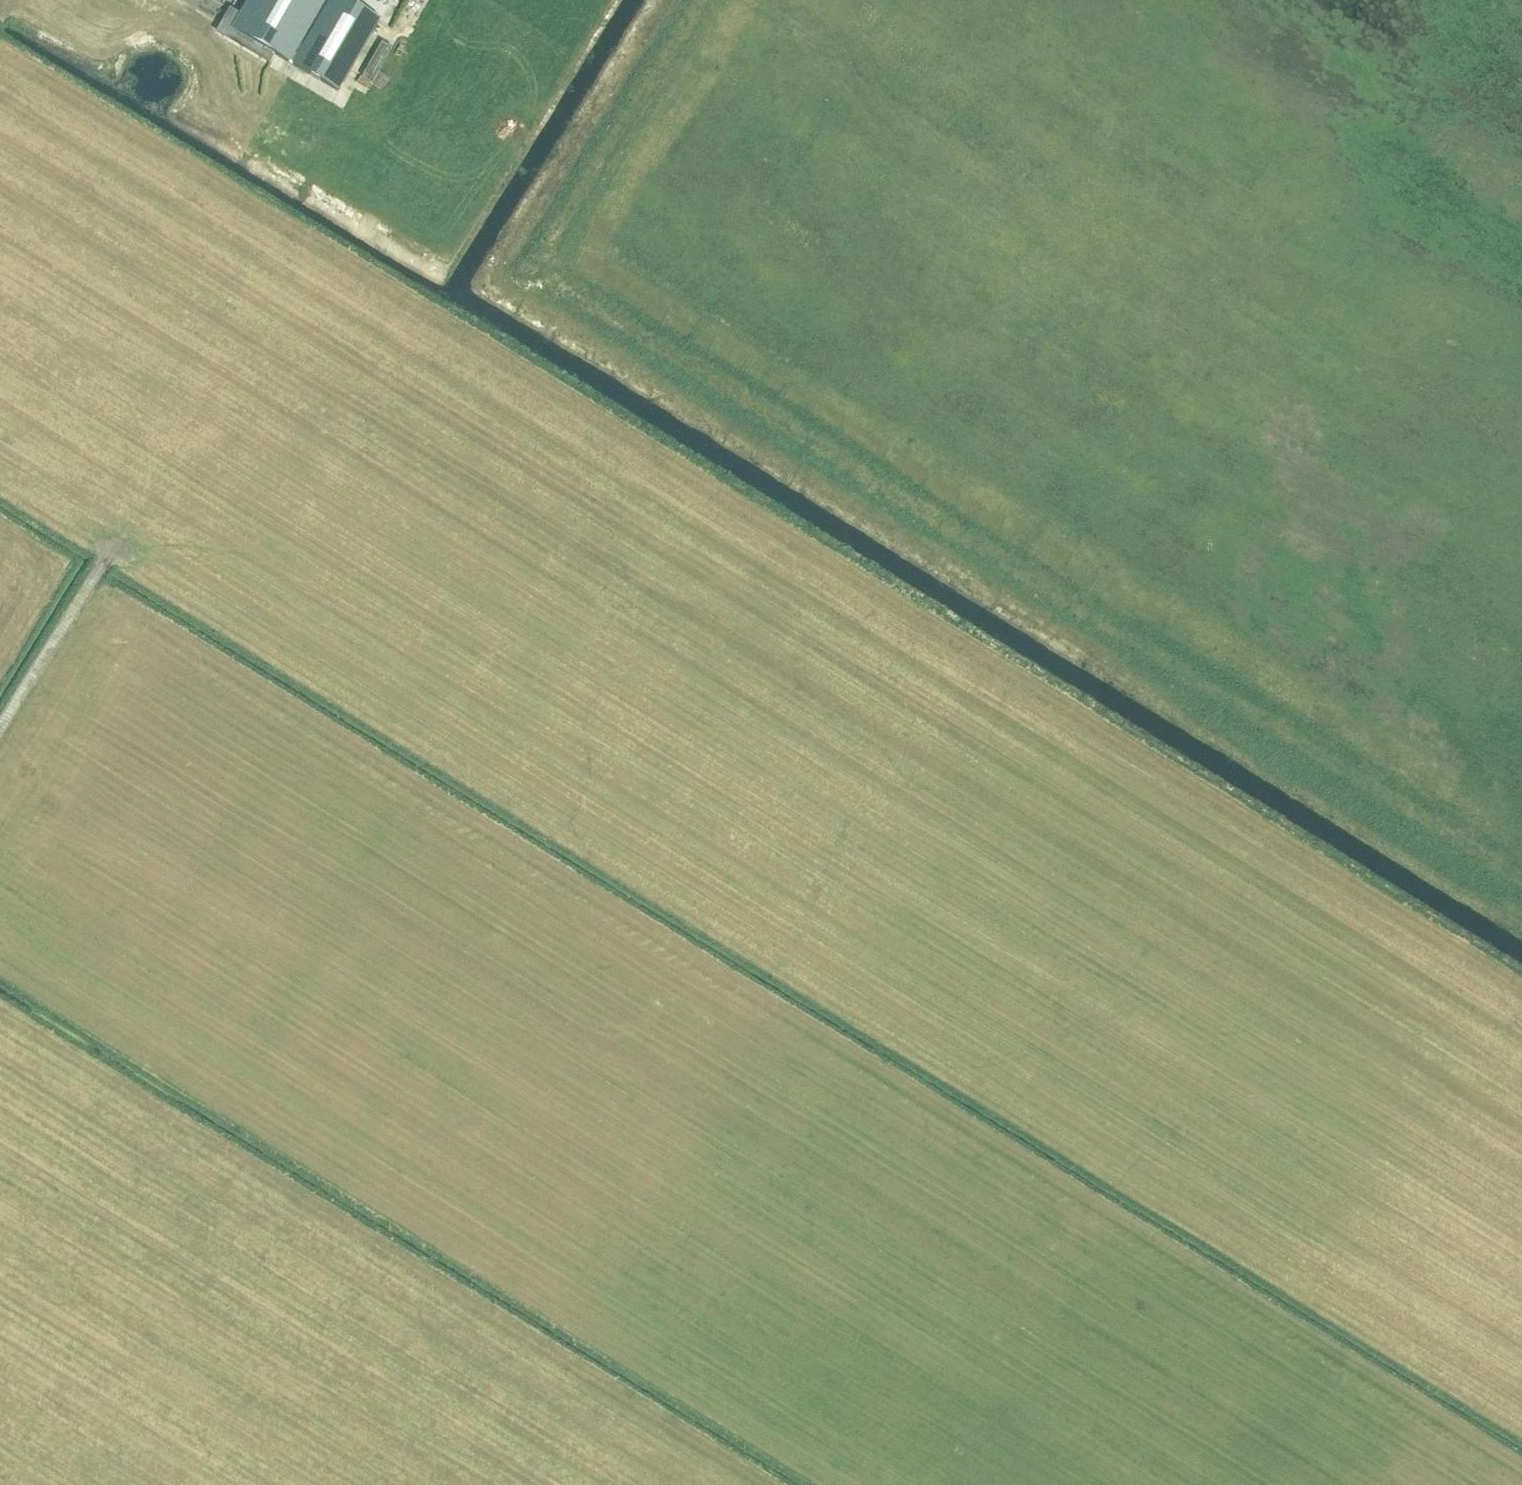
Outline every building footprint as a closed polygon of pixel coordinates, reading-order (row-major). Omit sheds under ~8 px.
[(381,22),(343,0),(251,0),(233,31),(381,22)] [(368,6),(393,17),(400,0),(371,0),(368,6)]
